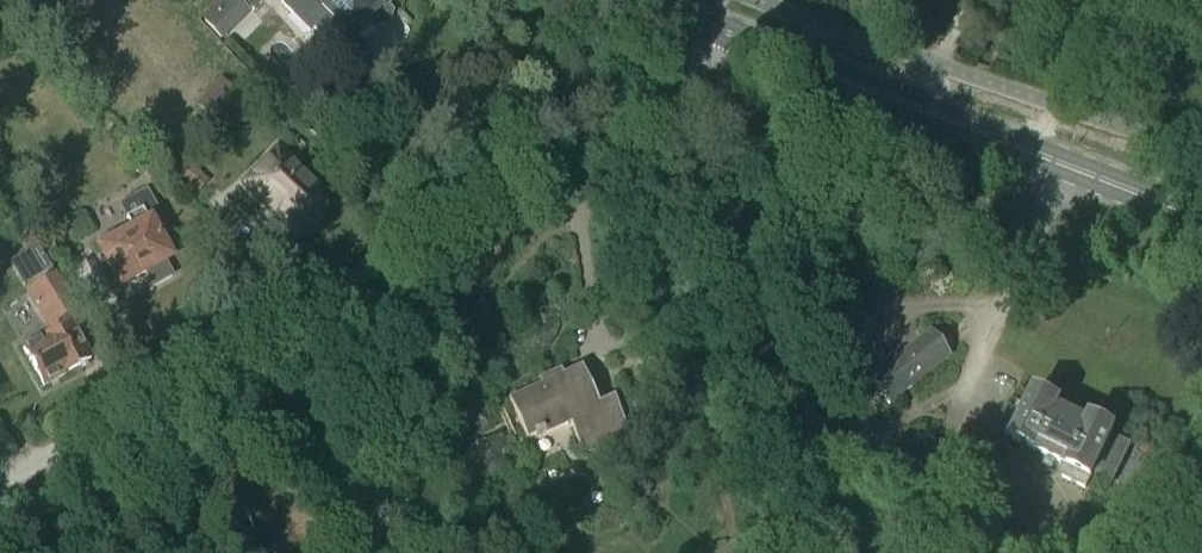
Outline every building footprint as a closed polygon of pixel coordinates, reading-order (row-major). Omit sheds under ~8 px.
[(265,0),(242,0),(253,12),(265,0)] [(378,0),(283,0),(281,2),(309,31),(313,27),(333,46),(347,33),(350,37),(368,20),(376,29),(387,25),(392,14),(378,0)] [(211,119),(236,93),(221,79),(197,105),(211,119)] [(294,231),(324,201),(299,177),(302,173),(277,148),(269,157),(271,159),(241,189),(264,212),(269,206),(294,231)] [(498,163),(486,169),(492,182),(505,175),(498,163)] [(112,235),(97,243),(99,246),(121,286),(146,272),(154,287),(173,276),(165,262),(169,260),(149,223),(160,217),(147,192),(135,198),(141,211),(126,219),(132,228),(135,234),(117,244),(112,235)] [(50,241),(41,247),(46,255),(55,249),(50,241)] [(58,331),(24,350),(46,386),(91,360),(80,339),(92,333),(56,275),(43,284),(51,297),(41,304),(58,331)] [(890,405),(949,358),(929,333),(870,380),(890,405)] [(598,406),(582,369),(515,398),(532,436),(569,420),(584,455),(629,435),(614,399),(598,406)] [(1088,425),(1058,410),(1060,404),(1036,392),(1012,440),(1068,468),(1063,478),(1086,489),(1091,479),(1092,480),(1095,474),(1113,483),(1131,446),(1112,436),(1115,431),(1091,419),(1088,425)]
